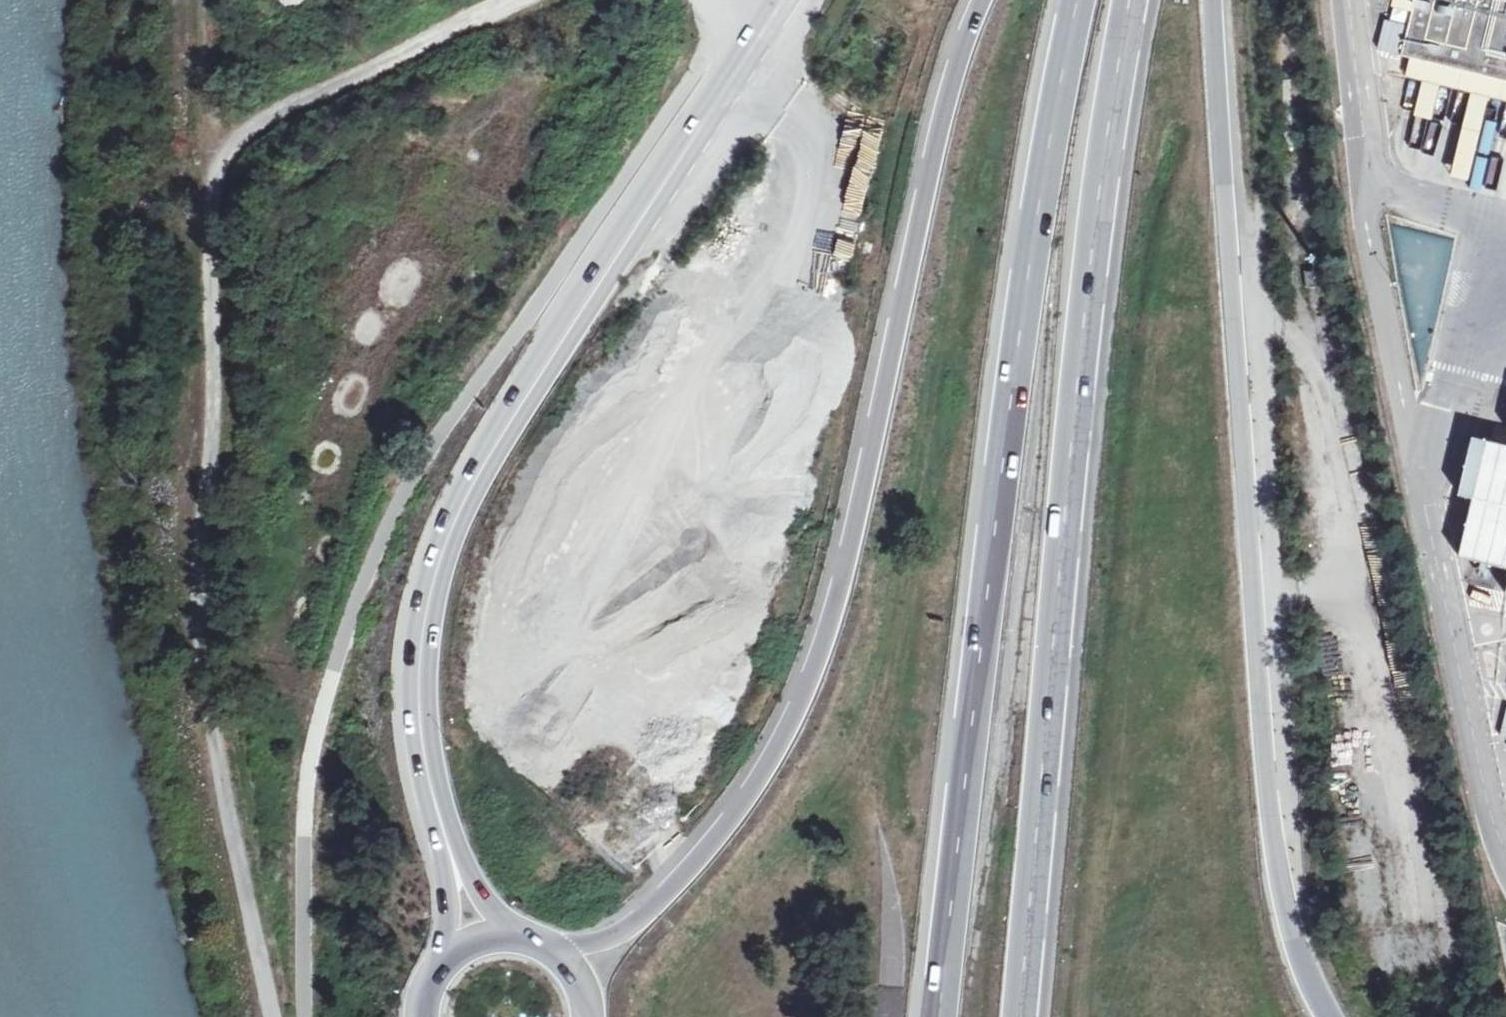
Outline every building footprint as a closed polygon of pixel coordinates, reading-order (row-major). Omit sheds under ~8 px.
[(1492,0),(1416,0),(1404,57),(1395,55),(1389,75),(1505,103),(1505,3),(1492,0)] [(876,163),(883,122),(864,119),(857,160),(876,163)] [(859,226),(870,192),(852,186),(841,221),(859,226)] [(1474,440),(1459,497),(1474,501),(1461,558),(1505,570),(1505,447),(1474,440)] [(628,631),(650,616),(642,606),(621,621),(628,631)] [(1493,654),(1485,656),(1490,680),(1498,678),(1493,654)]
